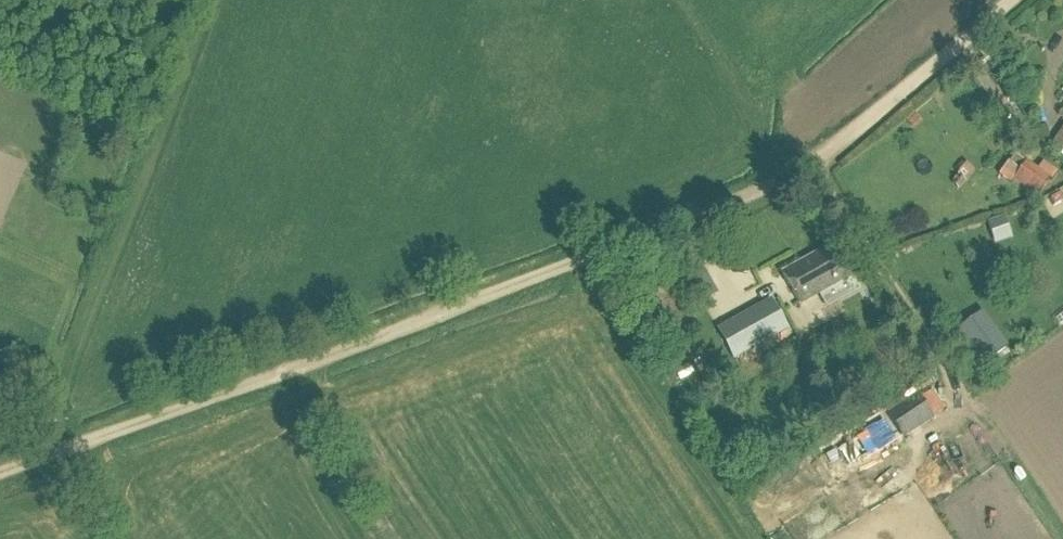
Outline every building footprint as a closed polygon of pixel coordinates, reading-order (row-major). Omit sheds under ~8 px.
[(1049,179),(1025,162),(1018,171),(1012,167),(1003,179),(1012,185),(1014,182),(1036,197),(1049,179)] [(799,305),(852,275),(834,245),(781,274),(799,305)] [(692,287),(705,280),(699,270),(686,277),(692,287)] [(731,326),(746,353),(787,330),(774,307),(755,318),(753,314),(731,326)] [(970,322),(953,335),(978,370),(996,357),(970,322)] [(904,440),(935,420),(919,395),(888,415),(904,440)] [(813,461),(827,483),(895,441),(881,418),(813,461)] [(812,489),(824,481),(813,464),(801,471),(812,489)]
